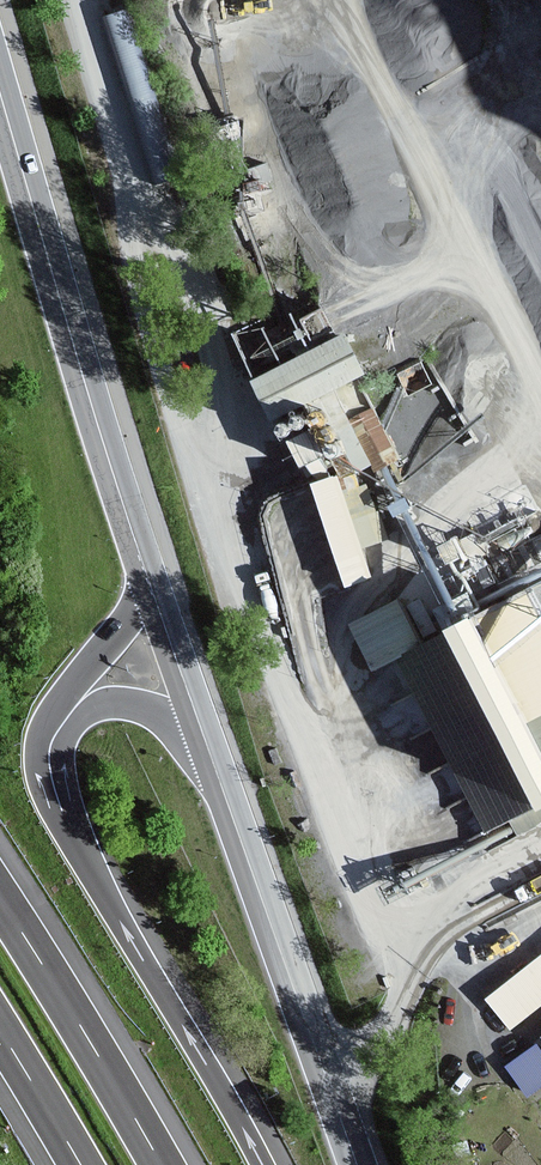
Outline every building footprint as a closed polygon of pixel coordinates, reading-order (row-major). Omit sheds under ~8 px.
[(111,9),(123,54),(137,50),(125,5),(111,9)] [(297,329),(244,346),(250,362),(333,334),(322,303),(291,313),(297,329)] [(269,412),(363,366),(343,326),(249,373),(269,412)] [(353,423),(368,455),(393,444),(378,412),(353,423)] [(285,433),(298,461),(323,449),(311,422),(285,433)] [(343,580),(369,571),(334,467),(307,476),(343,580)] [(366,475),(341,484),(361,542),(386,533),(366,475)] [(531,595),(503,609),(478,559),(465,565),(454,542),(440,549),(444,557),(424,567),(434,587),(355,625),(374,665),(403,651),(488,825),(512,813),(520,830),(540,820),(540,614),(531,595)] [(489,1000),(510,1026),(540,1002),(540,958),(489,1000)] [(504,1060),(528,1091),(540,1081),(540,1044),(536,1037),(504,1060)]
